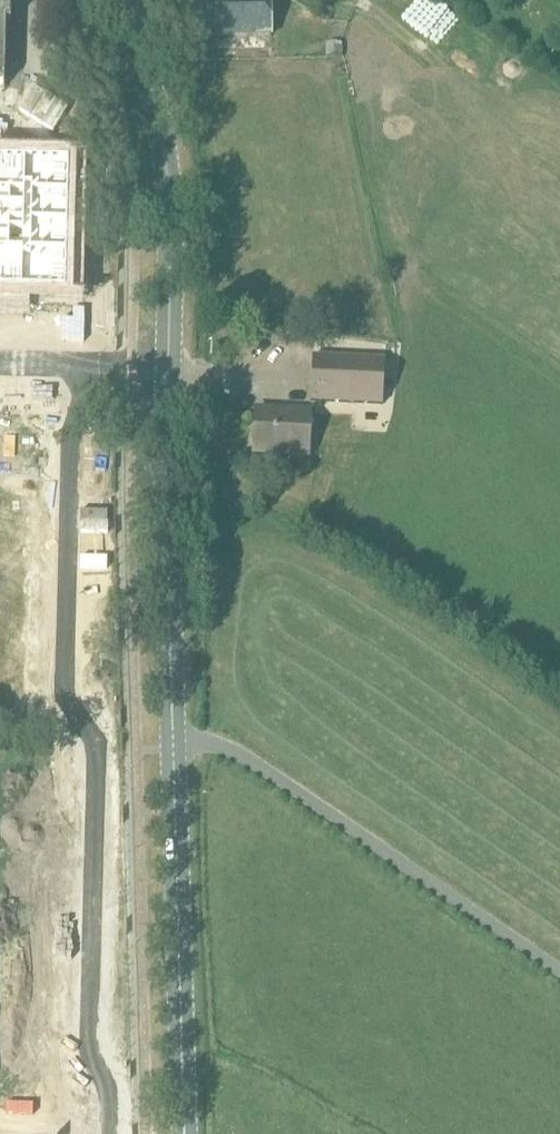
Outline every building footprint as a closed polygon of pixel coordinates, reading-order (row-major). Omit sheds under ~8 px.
[(270,37),(270,0),(179,0),(180,38),(270,37)] [(21,295),(66,296),(68,200),(76,200),(77,164),(69,164),(0,162),(0,294),(21,295)] [(381,404),(383,361),(313,358),(311,401),(381,404)] [(308,455),(309,411),(255,409),(253,452),(308,455)] [(42,465),(43,436),(26,436),(26,435),(11,434),(11,435),(0,435),(0,463),(42,465)] [(10,510),(11,491),(40,492),(41,465),(42,465),(0,463),(0,509),(10,510)] [(82,1111),(51,1110),(50,1100),(22,1099),(21,1133),(82,1133),(82,1111)]
